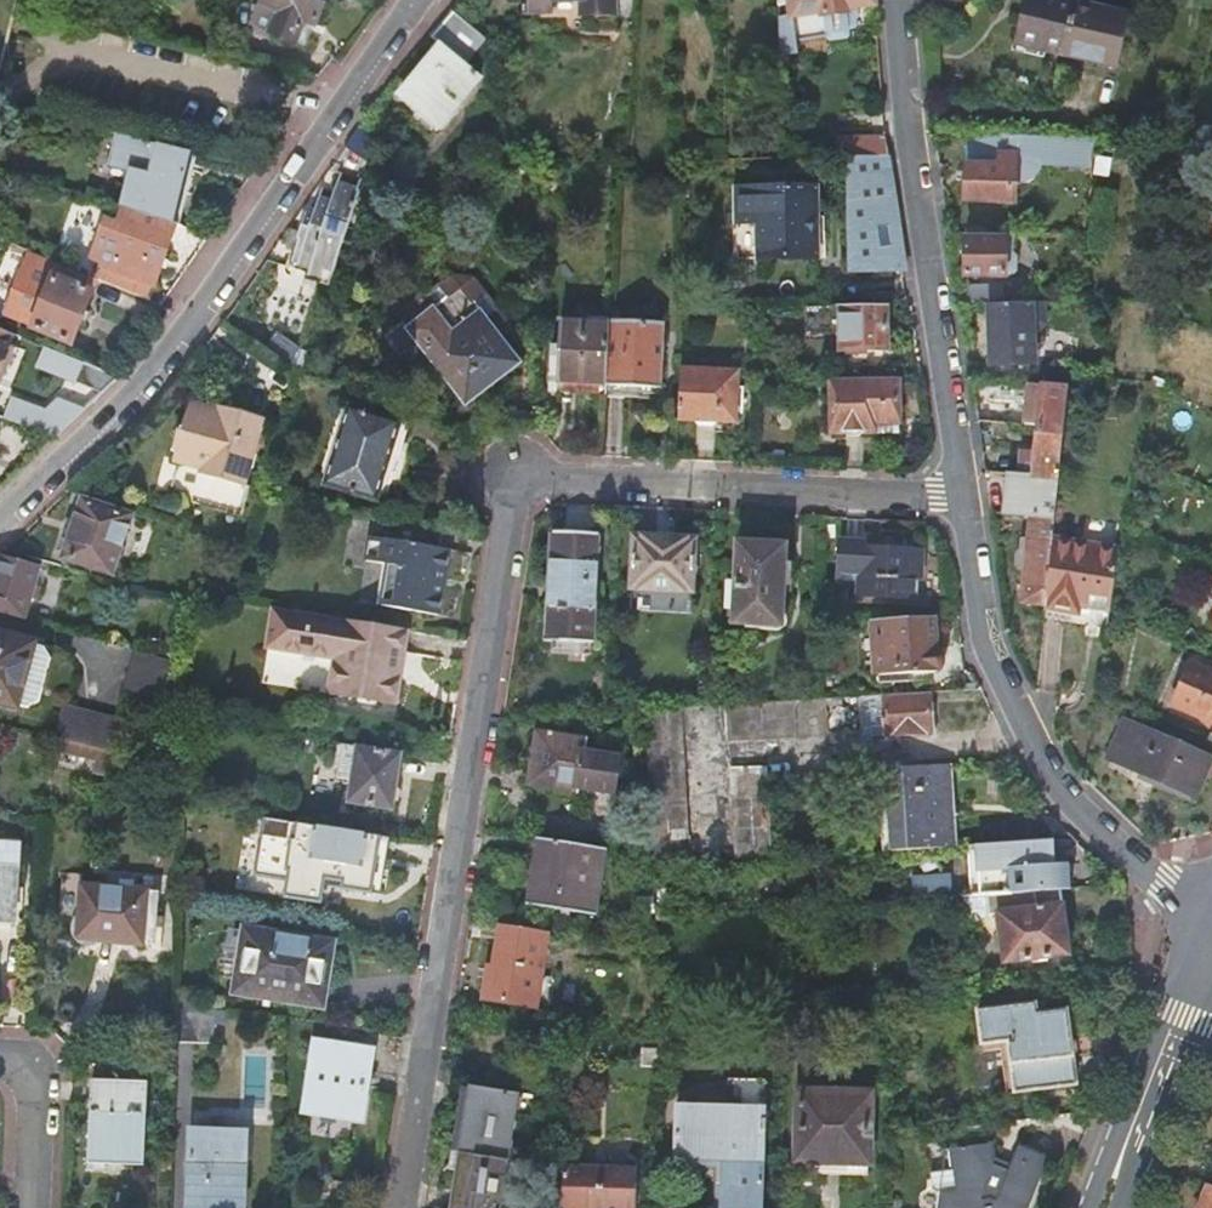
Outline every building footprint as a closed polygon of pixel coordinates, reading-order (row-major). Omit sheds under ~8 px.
[(325,0),(262,0),(261,3),(278,10),(269,32),(294,43),(303,21),(315,26),(325,0)] [(527,11),(552,11),(552,0),(527,0),(527,11)] [(582,11),(612,11),(612,0),(582,0),(582,11)] [(780,58),(794,56),(797,55),(796,52),(795,43),(825,38),(825,40),(829,43),(846,41),(849,37),(849,32),(854,31),(857,27),(856,22),(859,19),(856,16),(855,9),(874,7),(874,0),(778,0),(778,6),(788,5),(790,15),(779,17),(780,58)] [(1076,3),(1063,0),(1028,0),(1017,44),(1065,55),(1076,3)] [(1130,16),(1076,3),(1065,55),(1117,68),(1130,16)] [(471,59),(488,40),(461,16),(455,11),(433,38),(437,41),(439,41),(442,44),(430,58),(431,60),(392,105),(431,138),(477,84),(482,78),(478,75),(466,64),(471,59)] [(179,170),(185,151),(118,135),(110,165),(132,172),(122,210),(134,214),(172,227),(181,193),(179,192),(185,172),(179,170)] [(1092,168),(1095,141),(967,135),(965,201),(1013,203),(1013,184),(1016,184),(1018,156),(1037,157),(1041,165),(1092,168)] [(838,158),(849,158),(888,158),(885,139),(838,140),(838,158)] [(849,273),(906,272),(888,158),(849,158),(849,273)] [(307,275),(329,282),(338,255),(346,231),(352,214),(359,191),(337,185),(330,203),(319,199),(313,215),(307,213),(298,239),(300,240),(293,260),(299,262),(298,265),(309,269),(307,275)] [(756,224),(757,259),(817,259),(817,188),(736,187),(736,224),(756,224)] [(175,227),(172,227),(134,214),(130,228),(113,274),(111,280),(106,278),(104,283),(150,301),(175,227)] [(113,274),(130,228),(116,223),(100,269),(113,274)] [(736,259),(757,259),(756,224),(736,224),(736,259)] [(346,231),(338,255),(369,265),(378,243),(346,231)] [(1039,247),(1039,236),(988,235),(987,239),(966,239),(966,277),(1006,277),(1006,274),(1014,274),(1016,270),(1016,257),(1012,253),(1006,253),(1006,247),(1039,247)] [(96,280),(59,265),(31,328),(70,344),(96,280)] [(968,287),(969,306),(991,305),(1004,305),(1003,285),(968,285),(968,287)] [(478,301),(463,312),(470,320),(465,323),(455,310),(447,299),(431,311),(418,294),(395,313),(403,323),(385,336),(384,335),(382,337),(408,370),(410,368),(409,367),(426,354),(465,404),(518,363),(491,329),(497,324),(478,301)] [(1046,325),(1045,303),(1031,304),(1004,305),(991,305),(992,365),(1012,365),(1021,365),(1033,364),(1032,333),(1038,332),(1046,325)] [(887,307),(840,307),(840,352),(888,352),(887,307)] [(470,320),(463,312),(460,308),(455,310),(465,323),(470,320)] [(609,320),(609,315),(590,314),(589,322),(560,320),(558,343),(548,342),(545,380),(606,383),(609,320)] [(605,394),(605,396),(642,398),(643,394),(643,386),(661,386),(664,323),(609,320),(606,383),(605,394)] [(0,328),(0,370),(7,353),(0,350),(8,332),(0,328)] [(119,376),(88,364),(80,384),(102,393),(119,378),(119,376)] [(1044,387),(1068,390),(1070,376),(1071,369),(1047,366),(1044,387)] [(737,371),(680,369),(678,417),(734,420),(737,371)] [(898,379),(832,380),(833,433),(899,433),(898,379)] [(606,383),(545,380),(545,391),(605,394),(606,383)] [(661,394),(661,386),(643,386),(643,394),(661,394)] [(1040,426),(1064,429),(1068,390),(1044,387),(1031,386),(1027,425),(1040,426)] [(39,431),(55,437),(86,408),(69,401),(39,431)] [(264,420),(235,411),(231,421),(218,417),(218,415),(190,406),(174,459),(201,467),(192,498),(235,511),(264,420)] [(231,421),(235,411),(221,407),(218,415),(218,417),(231,421)] [(385,503),(408,427),(349,408),(325,484),(385,503)] [(1020,475),(1059,480),(1064,429),(1040,426),(1037,453),(1024,451),(1020,475)] [(1021,603),(1046,606),(1053,538),(1059,480),(1020,475),(1010,474),(1005,514),(1030,516),(1030,523),(1027,552),(1020,552),(1017,555),(1016,567),(1018,570),(1025,570),(1021,603)] [(76,521),(71,536),(64,557),(112,574),(132,517),(83,501),(76,521)] [(391,541),(394,522),(372,519),(370,529),(378,530),(378,534),(385,535),(385,540),(391,541)] [(65,534),(71,536),(76,521),(70,520),(65,534)] [(441,547),(443,530),(394,522),(391,541),(385,540),(369,538),(366,560),(388,564),(382,605),(440,614),(444,588),(438,587),(441,571),(446,572),(450,548),(441,547)] [(589,635),(590,640),(592,641),(598,534),(554,531),(548,639),(551,639),(551,634),(589,635)] [(631,588),(671,591),(692,592),(695,541),(635,538),(631,588)] [(1065,606),(1108,614),(1108,611),(1118,550),(1053,538),(1046,606),(1045,610),(1064,613),(1065,606)] [(785,568),(787,546),(738,543),(735,587),(729,587),(728,609),(733,610),(733,625),(759,627),(759,624),(780,625),(780,615),(783,615),(784,585),(788,585),(789,569),(785,568)] [(873,551),(872,544),(846,543),(843,583),(860,584),(859,598),(914,601),(916,579),(922,575),(923,558),(916,553),(873,551)] [(0,557),(0,612),(24,619),(30,598),(36,600),(39,588),(33,586),(39,568),(0,557)] [(444,588),(446,572),(441,571),(438,587),(444,588)] [(669,603),(671,591),(631,588),(624,588),(624,602),(669,603)] [(274,610),(272,628),(307,638),(305,653),(336,658),(332,694),(397,705),(401,668),(395,667),(397,653),(404,654),(407,631),(274,610)] [(1045,610),(1045,618),(1063,621),(1064,613),(1045,610)] [(936,672),(933,618),(875,622),(878,676),(907,674),(936,672)] [(307,638),(272,628),(269,647),(305,653),(307,638)] [(33,650),(34,644),(0,635),(0,703),(16,707),(23,684),(33,650)] [(41,653),(33,650),(23,684),(32,687),(41,653)] [(160,705),(174,662),(136,651),(123,698),(160,705)] [(401,668),(404,654),(397,653),(395,667),(401,668)] [(1191,663),(1173,707),(1211,724),(1211,672),(1191,663)] [(907,674),(878,676),(878,683),(907,681),(907,674)] [(930,693),(861,698),(863,728),(872,728),(872,736),(932,732),(930,693)] [(818,700),(728,706),(731,738),(827,731),(826,708),(841,707),(841,699),(818,700)] [(68,741),(75,710),(69,708),(62,739),(68,741)] [(652,866),(687,864),(680,709),(644,711),(652,857),(652,866)] [(112,752),(118,721),(75,710),(68,741),(98,749),(111,752),(112,752)] [(1204,777),(1208,778),(1211,768),(1211,758),(1125,721),(1109,758),(1105,755),(1103,758),(1151,778),(1149,783),(1196,804),(1198,802),(1194,800),(1204,777)] [(872,728),(863,728),(863,737),(872,736),(872,728)] [(550,784),(577,788),(614,793),(620,758),(582,752),(584,740),(538,733),(532,769),(552,773),(550,784)] [(351,781),(357,747),(343,744),(338,778),(351,781)] [(402,754),(357,747),(351,781),(347,804),(393,812),(402,754)] [(107,776),(111,752),(98,749),(94,773),(107,776)] [(960,846),(954,765),(888,769),(879,770),(884,851),(893,851),(960,846)] [(773,858),(768,776),(766,766),(732,768),(739,860),(773,858)] [(575,794),(577,788),(550,784),(552,773),(532,769),(529,787),(575,794)] [(342,872),(340,886),(336,912),(395,921),(395,923),(406,925),(413,881),(403,880),(407,856),(235,829),(228,868),(272,875),(274,861),(342,872)] [(595,917),(605,850),(539,840),(529,907),(595,917)] [(1053,841),(970,846),(971,870),(986,869),(1003,868),(1055,864),(1053,841)] [(14,920),(18,845),(0,843),(0,920),(14,920)] [(703,863),(719,861),(719,854),(703,856),(703,863)] [(272,875),(340,886),(342,872),(274,861),(272,875)] [(1070,889),(1069,863),(1055,864),(1003,868),(986,869),(971,870),(973,895),(1012,892),(1061,889),(1070,889)] [(153,945),(158,892),(82,885),(78,938),(153,945)] [(1070,954),(1063,904),(1061,889),(1012,892),(973,895),(963,896),(964,912),(964,926),(979,925),(991,916),(999,915),(1006,963),(1070,954)] [(537,1009),(549,933),(501,926),(492,979),(486,978),(483,1000),(537,1009)] [(315,980),(327,982),(331,951),(310,948),(312,939),(243,928),(233,993),(311,1006),(315,980)] [(333,942),(312,939),(310,948),(331,951),(333,942)] [(323,1007),(327,982),(315,980),(311,1006),(323,1007)] [(213,1006),(177,1000),(175,1043),(212,1044),(213,1006)] [(1045,1013),(1043,1003),(977,1011),(983,1055),(1009,1052),(1014,1101),(1076,1093),(1065,1011),(1045,1013)] [(358,1117),(369,1049),(317,1040),(307,1109),(358,1117)] [(144,1161),(146,1081),(91,1079),(89,1158),(144,1161)] [(459,1151),(510,1159),(520,1093),(470,1085),(459,1151)] [(796,1158),(868,1160),(870,1093),(798,1090),(796,1158)] [(765,1111),(676,1108),(675,1161),(722,1162),(720,1207),(762,1207),(764,1130),(767,1130),(767,1117),(765,1117),(765,1111)] [(244,1133),(190,1132),(188,1207),(242,1207),(244,1133)] [(1046,1154),(1045,1156),(1019,1146),(1008,1171),(993,1165),(991,1146),(994,1145),(994,1142),(944,1148),(945,1150),(948,1150),(950,1168),(942,1170),(942,1171),(953,1170),(955,1188),(939,1190),(936,1207),(1028,1207),(1050,1156),(1046,1154)] [(459,1151),(450,1207),(502,1207),(510,1159),(459,1151)] [(868,1174),(868,1160),(796,1158),(795,1172),(833,1173),(868,1174)] [(636,1171),(564,1169),(563,1207),(635,1207),(636,1171)] [(1207,1184),(1198,1207),(1211,1207),(1211,1186),(1207,1184)]
